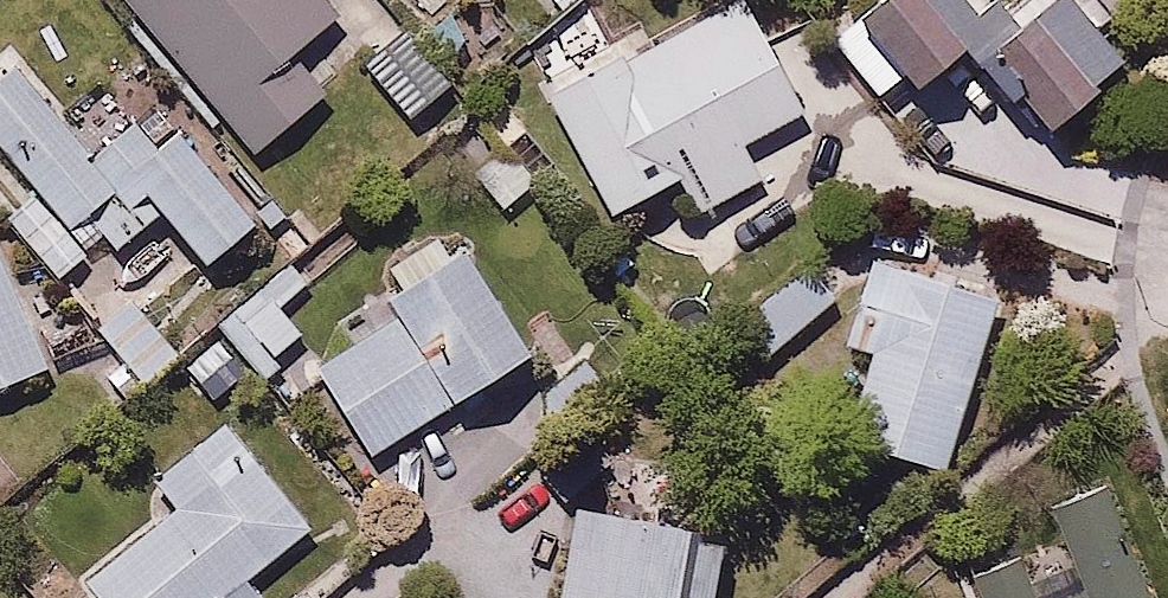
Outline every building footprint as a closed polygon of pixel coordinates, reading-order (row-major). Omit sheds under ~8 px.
[(244,159),(325,88),(292,49),(339,8),(331,0),(105,0),(244,159)] [(768,168),(750,134),(802,106),(745,0),(704,0),(547,84),(613,207),(679,172),(697,206),(768,168)] [(860,0),(916,84),(978,42),(1037,129),(1142,59),(1102,0),(1019,0),(1007,8),(1002,0),(860,0)] [(459,78),(406,19),(362,59),(415,118),(459,78)] [(170,206),(212,253),(265,205),(158,87),(109,131),(28,42),(0,68),(0,136),(37,177),(5,207),(65,273),(111,231),(125,247),(170,206)] [(402,278),(305,338),(372,446),(532,348),(451,217),(388,255),(402,278)] [(72,350),(48,285),(25,293),(0,226),(0,380),(72,350)] [(134,286),(115,262),(80,291),(126,347),(97,371),(122,402),(186,348),(171,330),(212,295),(176,251),(134,286)] [(287,300),(316,277),(298,253),(218,317),(260,368),(310,328),(287,300)] [(876,255),(859,333),(879,337),(859,430),(969,454),(1006,282),(876,255)] [(95,597),(262,597),(242,574),(304,522),(219,421),(153,476),(175,502),(81,582),(95,597)] [(980,597),(1163,597),(1097,438),(1046,459),(1079,539),(1040,555),(1028,525),(962,552),(980,597)] [(574,494),(567,597),(724,597),(730,505),(574,494)]
